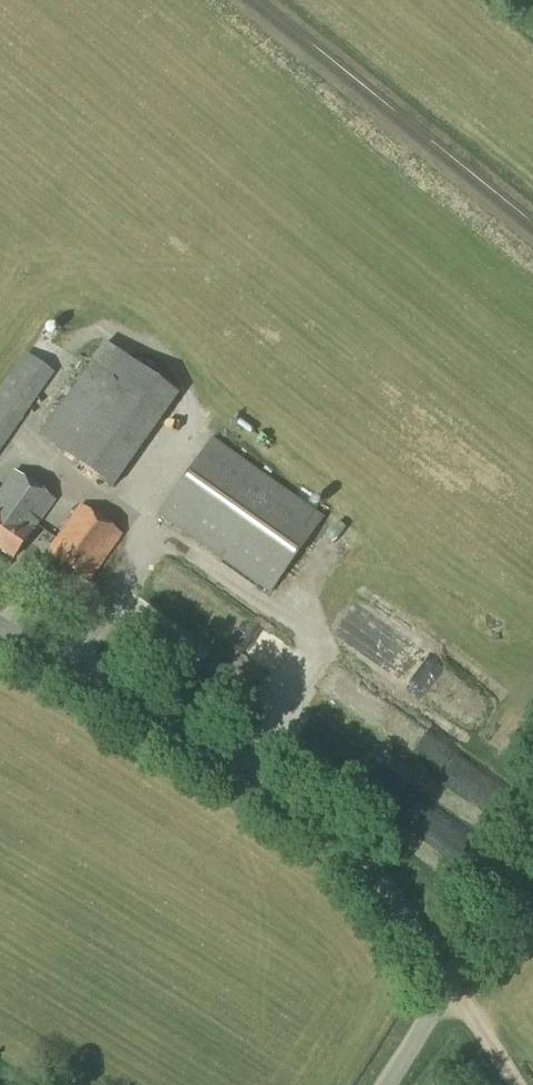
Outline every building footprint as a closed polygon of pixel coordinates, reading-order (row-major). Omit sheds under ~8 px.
[(112,488),(177,396),(104,345),(39,437),(112,488)] [(55,373),(25,353),(0,389),(0,452),(55,373)] [(270,593),(323,519),(212,441),(160,515),(270,593)] [(54,501),(14,472),(0,492),(0,551),(13,560),(33,532),(33,531),(54,501)] [(88,582),(122,535),(81,506),(47,553),(88,582)]
